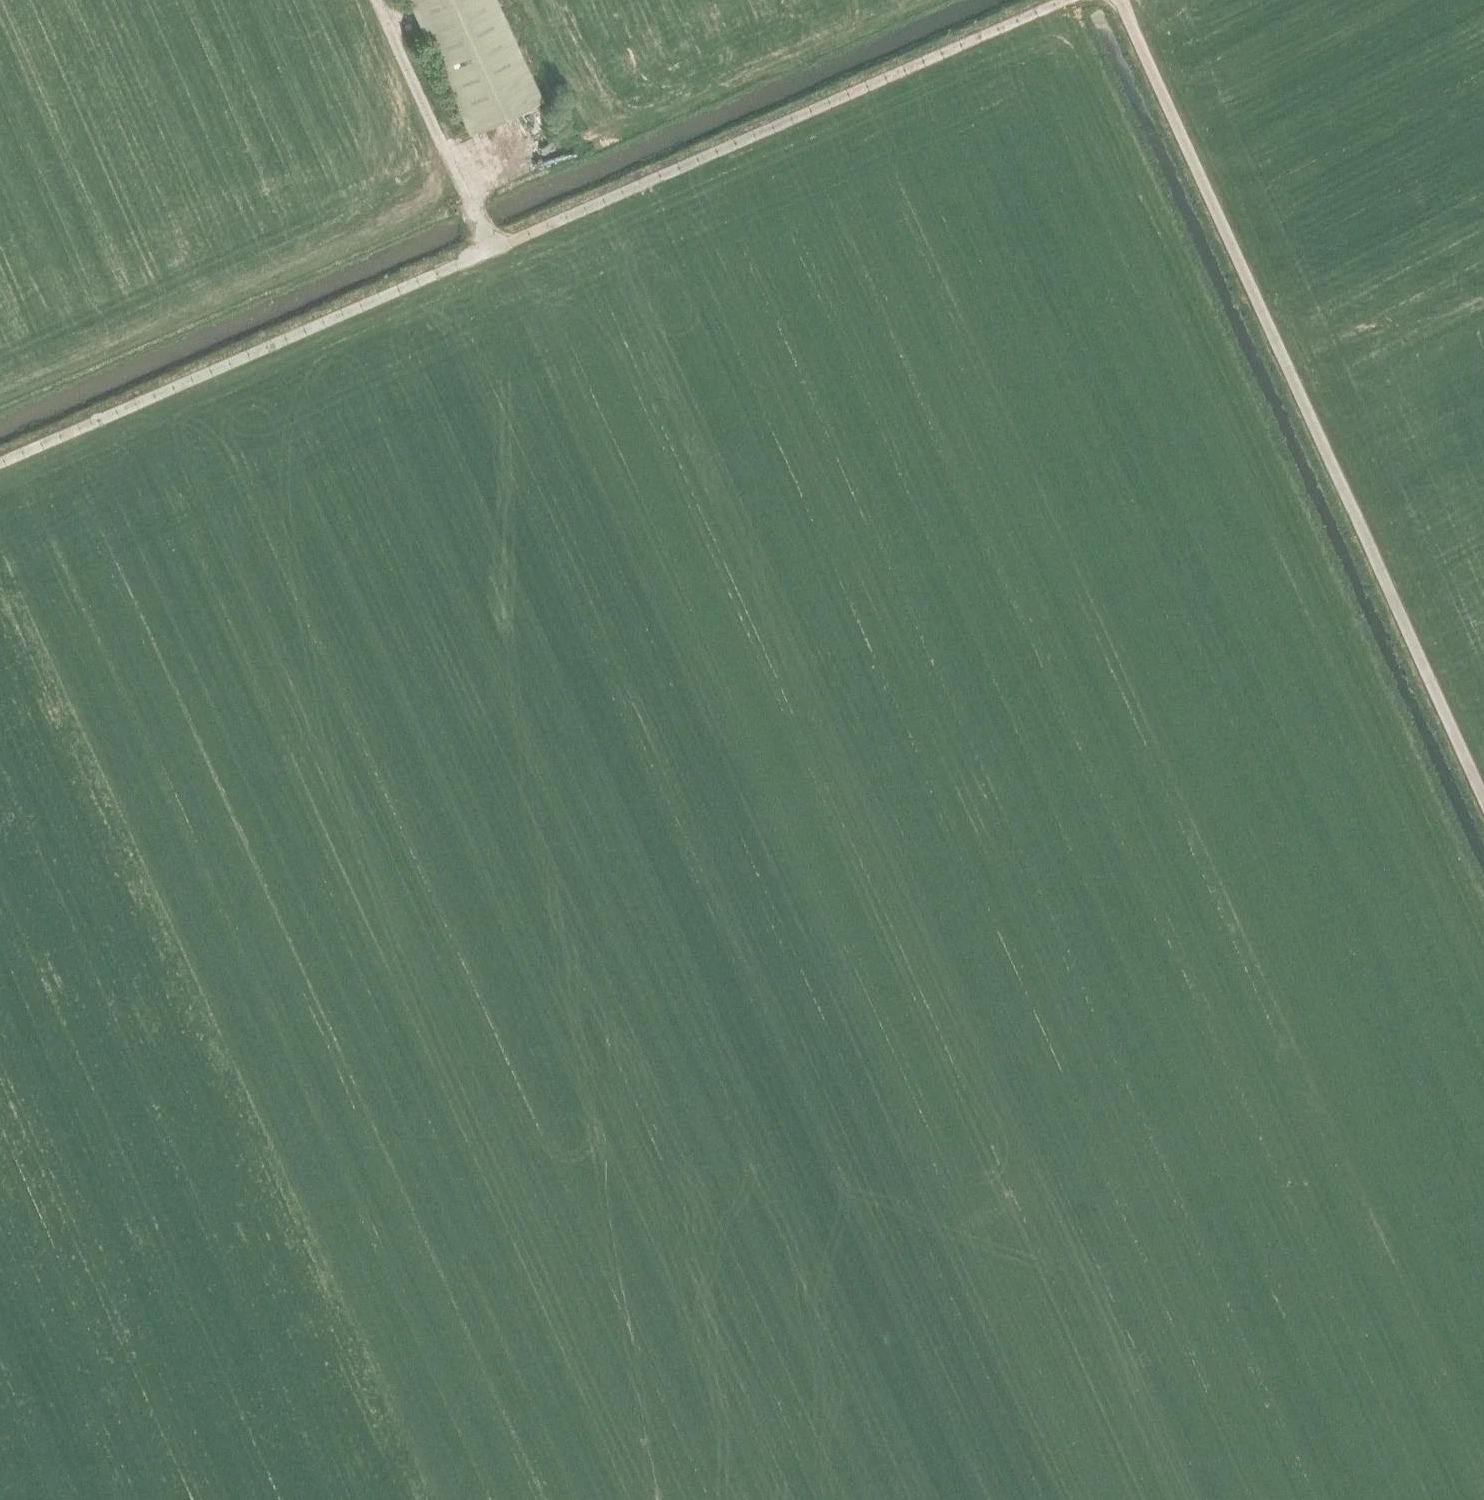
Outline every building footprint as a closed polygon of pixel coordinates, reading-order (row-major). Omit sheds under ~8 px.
[(518,44),(498,0),(410,0),(469,130),(542,97),(518,44)]
